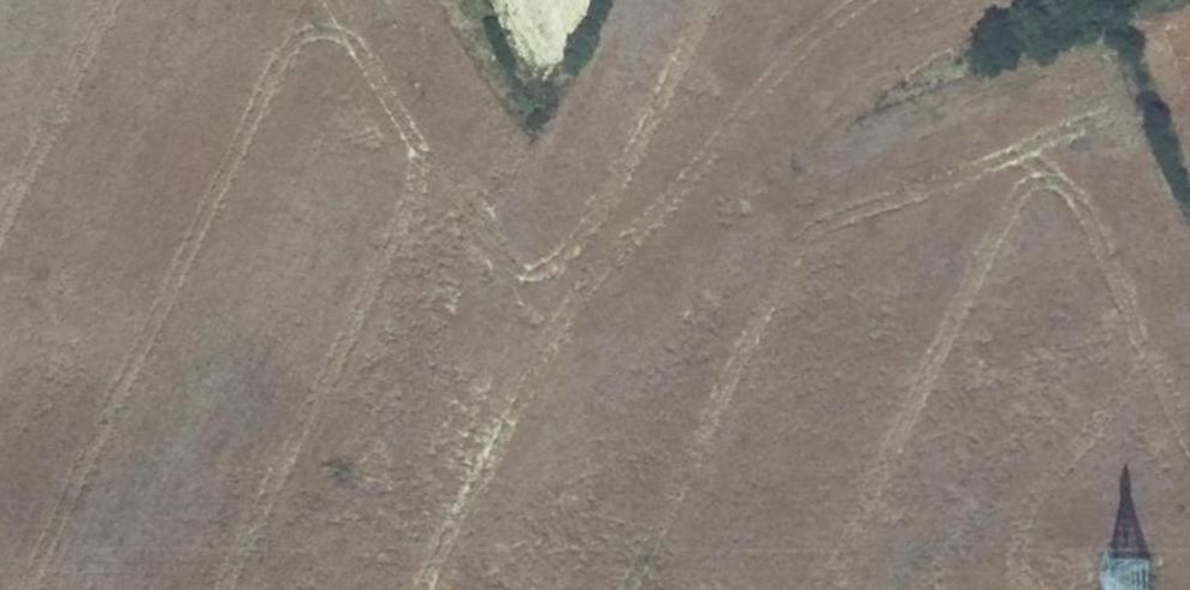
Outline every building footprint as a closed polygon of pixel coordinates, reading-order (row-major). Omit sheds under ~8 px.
[(1152,558),(1110,556),(1108,589),(1151,589),(1152,558)]
